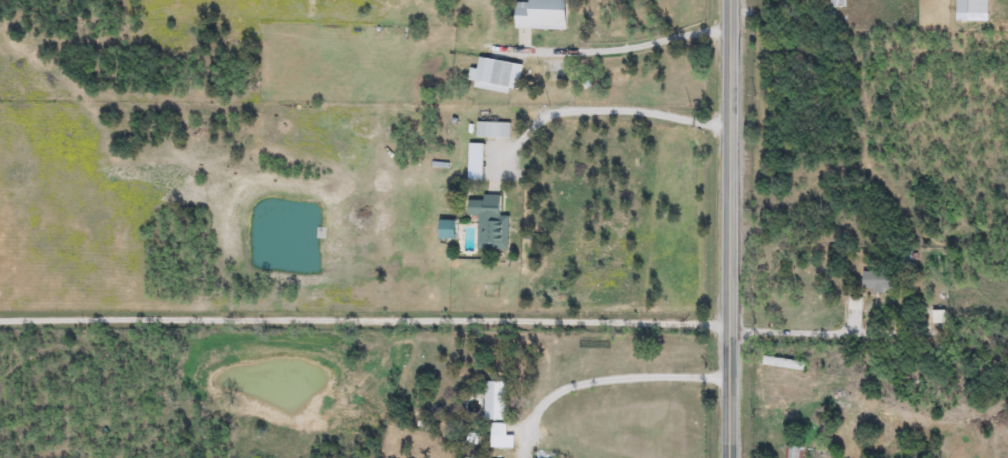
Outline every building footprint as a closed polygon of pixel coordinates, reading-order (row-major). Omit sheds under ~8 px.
[(529,3),(529,0),(566,0),(565,30),(514,29),(515,2),(529,3)] [(828,8),(828,0),(844,0),(844,7),(828,8)] [(522,66),(517,91),(509,89),(508,94),(472,87),(478,57),(522,66)] [(510,123),(510,138),(475,138),(475,123),(510,123)] [(509,217),(507,250),(476,249),(478,216),(467,216),(468,200),(482,201),(482,195),(499,196),(498,216),(509,217)] [(453,221),(453,239),(438,239),(438,221),(453,221)] [(892,272),(892,291),(861,291),(861,272),(892,272)] [(804,364),(803,372),(762,364),(763,356),(804,364)] [(505,383),(505,420),(484,420),(484,383),(505,383)] [(802,445),(802,457),(785,457),(785,445),(802,445)]
